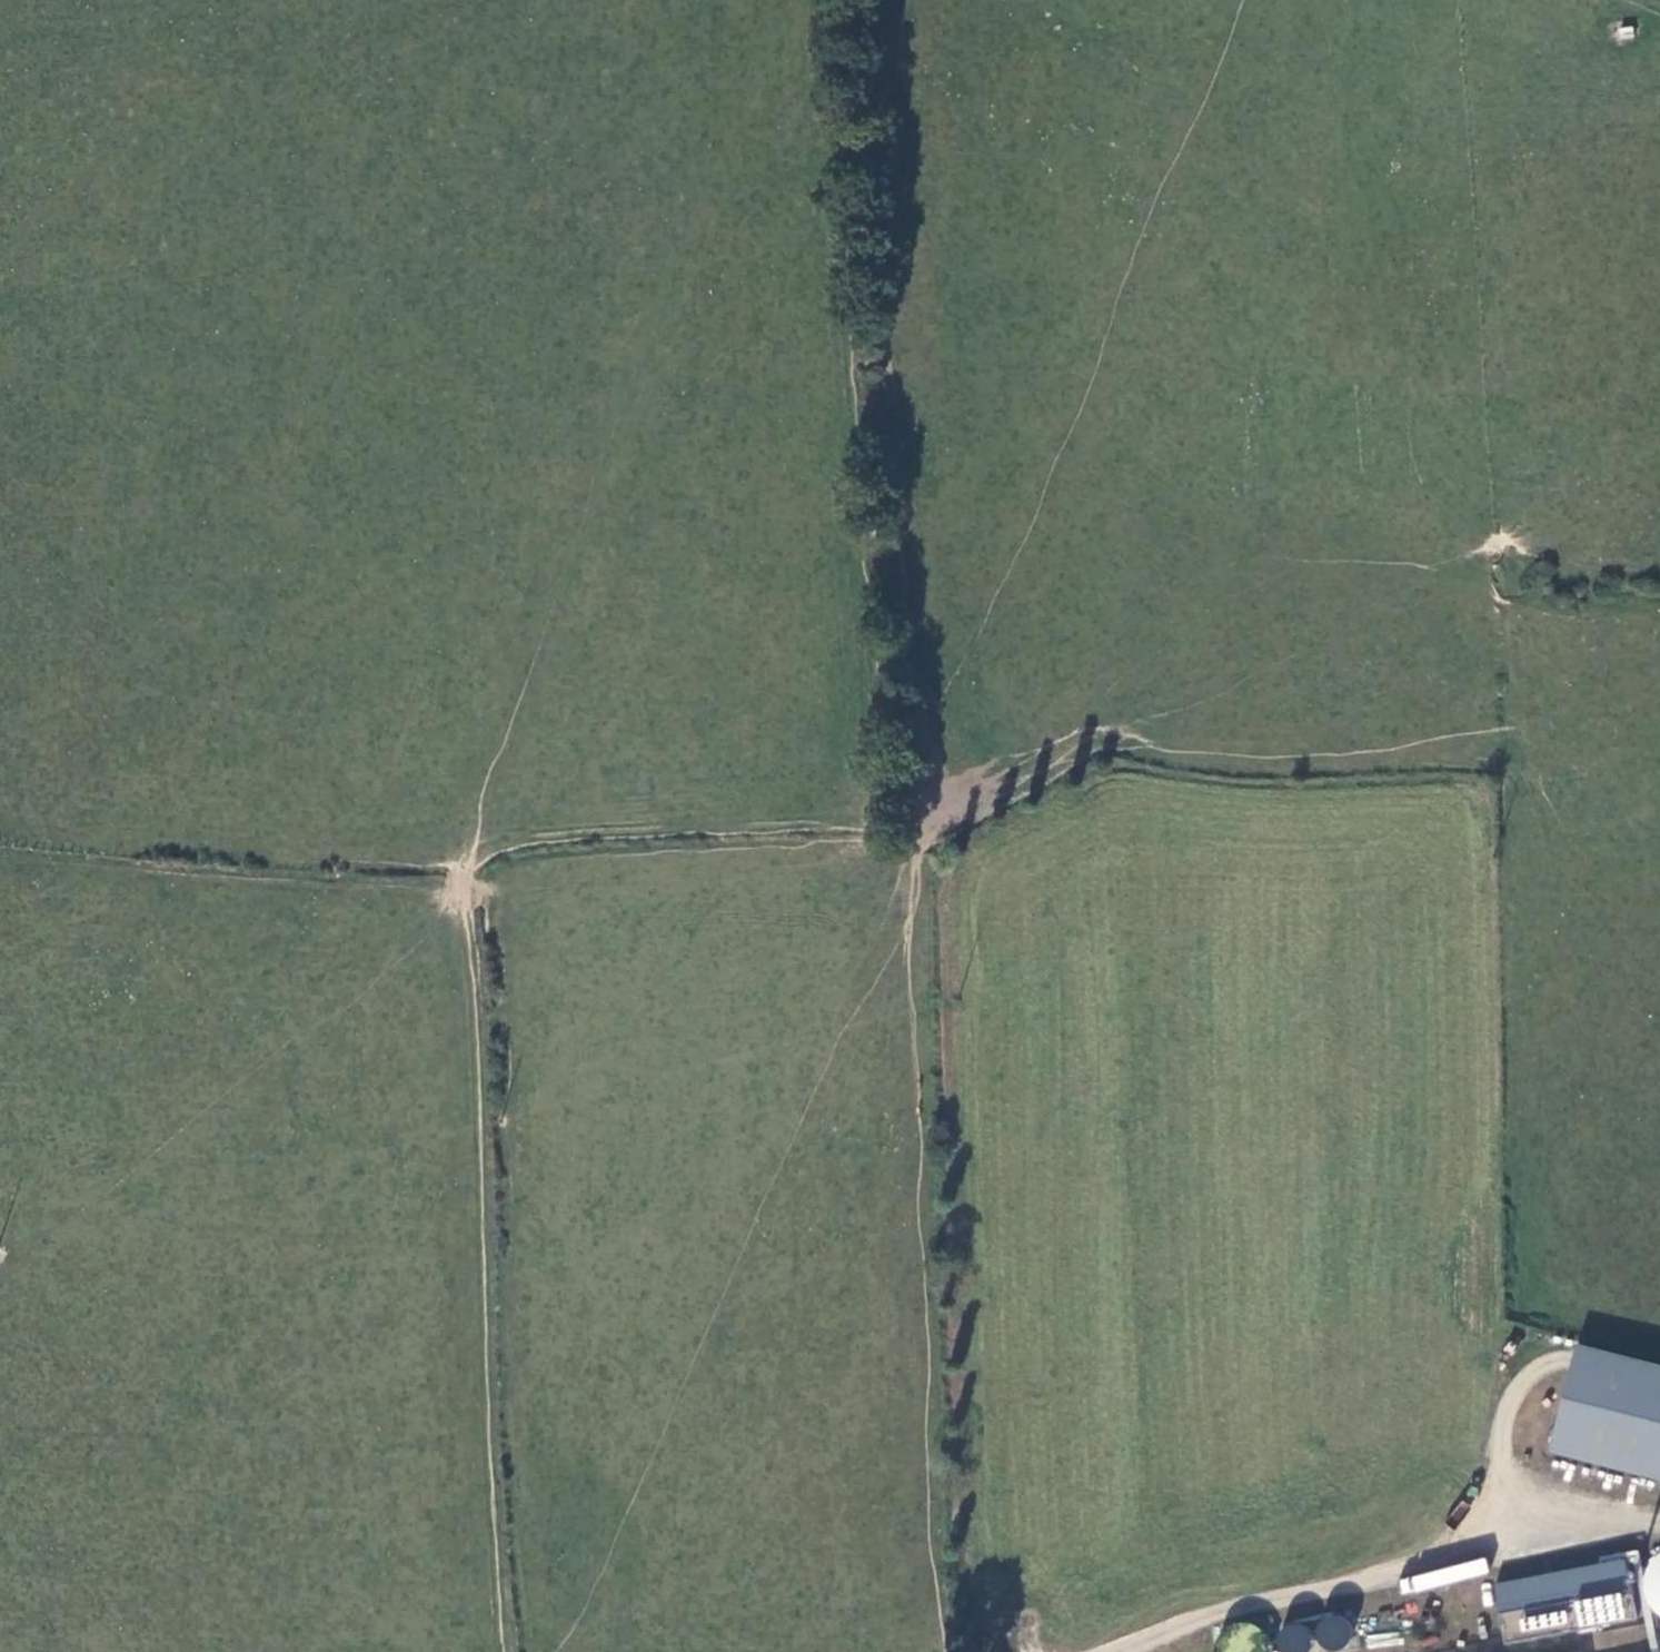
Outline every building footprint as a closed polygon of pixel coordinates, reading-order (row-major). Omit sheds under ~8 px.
[(1659,1480),(1659,1366),(1583,1346),(1556,1454),(1659,1480)] [(1512,1646),(1643,1621),(1631,1561),(1500,1586),(1512,1646)] [(1314,1638),(1335,1651),(1337,1651),(1354,1627),(1323,1606),(1306,1631),(1289,1620),(1274,1642),(1289,1651),(1305,1651),(1314,1638)]
